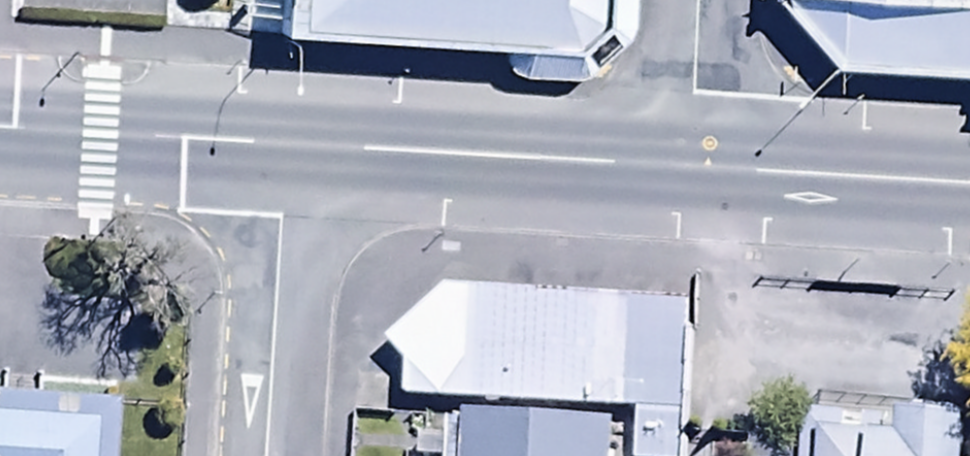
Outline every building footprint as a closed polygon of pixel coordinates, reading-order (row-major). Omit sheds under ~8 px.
[(624,0),(290,0),(289,19),(622,37),(624,0)] [(438,304),(389,357),(402,377),(400,412),(637,422),(636,455),(683,455),(689,314),(438,304)] [(120,410),(41,404),(43,379),(0,376),(0,455),(116,455),(120,410)] [(962,436),(896,434),(895,454),(854,453),(854,431),(802,430),(801,451),(770,450),(770,455),(961,455),(962,436)] [(609,441),(463,436),(462,455),(608,455),(609,441)]
